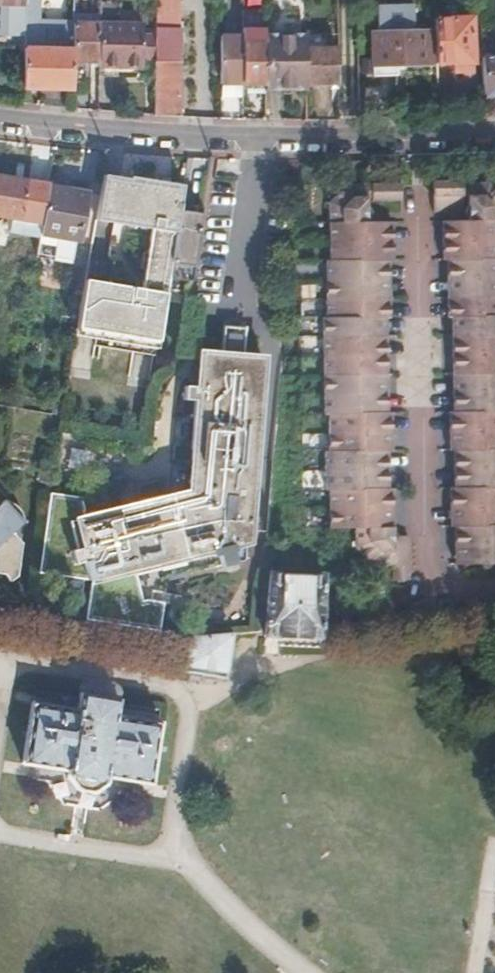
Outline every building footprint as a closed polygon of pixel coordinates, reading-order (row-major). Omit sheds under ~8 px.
[(23,46),(23,87),(70,88),(71,48),(72,23),(72,0),(24,0),(23,46)] [(154,13),(154,26),(182,27),(182,0),(154,0),(154,13)] [(120,3),(100,3),(99,67),(143,68),(143,60),(143,55),(153,56),(153,36),(143,36),(144,13),(120,13),(120,3)] [(267,14),(243,14),(243,55),(243,82),(267,81),(267,30),(267,14)] [(300,14),(267,14),(267,30),(301,30),(300,14)] [(471,15),(434,16),(436,62),(453,62),(473,61),(471,15)] [(71,48),(70,88),(84,89),(85,64),(94,64),(95,24),(72,23),(71,48)] [(153,61),(152,111),(181,112),(182,27),(154,26),(153,36),(153,56),(153,61)] [(267,81),(267,87),(305,86),(305,82),(305,49),(305,30),(301,30),(267,30),(267,81)] [(429,30),(371,31),(372,72),(397,72),(397,63),(430,63),(429,30)] [(483,32),(486,92),(494,91),(494,32),(483,32)] [(305,49),(305,82),(339,81),(338,48),(305,49)] [(221,55),(221,82),(234,82),(243,82),(243,55),(221,55)] [(473,61),(453,62),(453,70),(473,70),(473,61)] [(23,221),(29,182),(0,176),(0,217),(23,221)] [(128,180),(100,176),(94,218),(147,227),(138,289),(84,281),(77,329),(157,341),(159,327),(161,312),(166,282),(167,277),(170,256),(177,208),(178,203),(181,188),(181,184),(170,182),(160,181),(129,176),(128,180)] [(465,191),(464,180),(464,178),(435,179),(436,207),(465,206),(465,191)] [(494,561),(494,182),(491,178),(470,180),(470,191),(470,206),(484,206),(484,215),(470,215),(448,215),(444,215),(445,256),(449,255),(449,315),(453,315),(454,410),(450,410),(451,447),(455,447),(455,485),(451,485),(452,523),(456,523),(456,561),(460,561),(494,561)] [(373,196),(386,196),(386,180),(373,181),(373,194),(373,196)] [(386,180),(386,196),(401,196),(401,180),(386,180)] [(340,188),(335,530),(359,529),(359,549),(372,559),(372,404),(386,404),(386,217),(368,218),(367,194),(367,181),(346,181),(340,188)] [(46,184),(39,233),(79,238),(87,191),(46,184)] [(332,530),(335,530),(340,188),(330,200),(331,259),(327,259),(328,319),(324,319),(326,414),(330,414),(331,453),(327,453),(328,492),(332,492),(332,530)] [(484,206),(470,206),(470,215),(484,215),(484,206)] [(167,277),(190,280),(195,246),(200,212),(177,208),(170,256),(167,277)] [(372,404),(372,559),(377,563),(397,563),(398,580),(410,580),(409,538),(397,539),(396,490),(392,491),(391,452),(395,452),(394,412),(390,412),(388,317),(392,317),(391,257),(395,257),(394,217),(390,217),(386,217),(386,404),(372,404)] [(77,329),(76,336),(156,348),(156,347),(157,341),(77,329)] [(222,356),(245,358),(247,331),(225,329),(222,356)] [(266,360),(245,358),(222,356),(202,354),(199,386),(186,385),(185,398),(198,399),(191,493),(77,517),(84,545),(71,548),(74,562),(86,559),(91,580),(250,546),(266,360)] [(3,576),(9,583),(16,577),(21,545),(10,535),(24,522),(22,513),(17,507),(11,504),(3,502),(0,505),(0,576),(3,576)] [(268,577),(266,633),(266,634),(320,637),(320,627),(322,579),(268,577)] [(231,636),(188,641),(185,669),(227,674),(231,636)] [(23,735),(19,762),(66,768),(64,773),(75,786),(92,788),(107,781),(108,774),(149,780),(158,717),(114,711),(116,698),(76,692),(74,706),(28,699),(23,735)]
